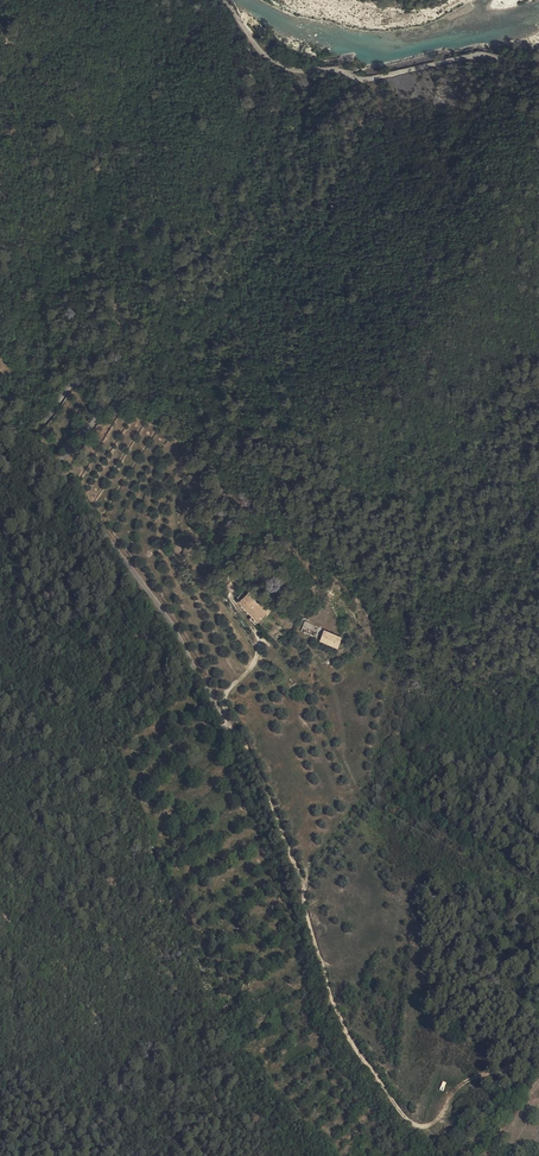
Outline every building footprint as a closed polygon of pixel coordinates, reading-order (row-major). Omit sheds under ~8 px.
[(239,602),(257,623),(265,615),(271,610),(260,597),(256,600),(259,604),(257,605),(248,595),(244,597),(239,602)] [(304,622),(302,628),(312,632),(315,625),(304,622)] [(337,649),(342,639),(325,632),(321,641),(337,649)]
